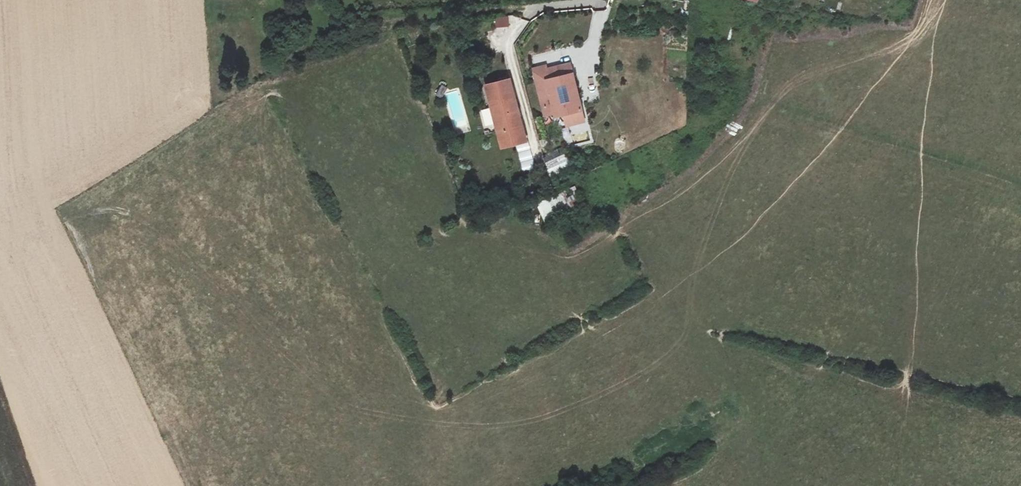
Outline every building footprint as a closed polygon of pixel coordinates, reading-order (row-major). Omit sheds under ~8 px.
[(496,27),(510,27),(510,16),(496,17),(496,27)] [(517,52),(507,55),(513,75),(524,72),(517,52)] [(542,67),(547,90),(553,112),(562,110),(565,120),(582,116),(569,59),(543,67),(542,67)] [(539,93),(547,90),(542,67),(543,67),(542,62),(528,65),(530,74),(533,73),(539,93)] [(483,80),(497,129),(501,142),(524,136),(508,74),(483,80)] [(456,135),(471,131),(459,89),(444,93),(456,135)] [(572,132),(573,142),(589,140),(588,130),(572,132)] [(558,185),(577,178),(568,153),(549,160),(558,185)] [(574,185),(536,204),(546,223),(584,204),(574,185)]
